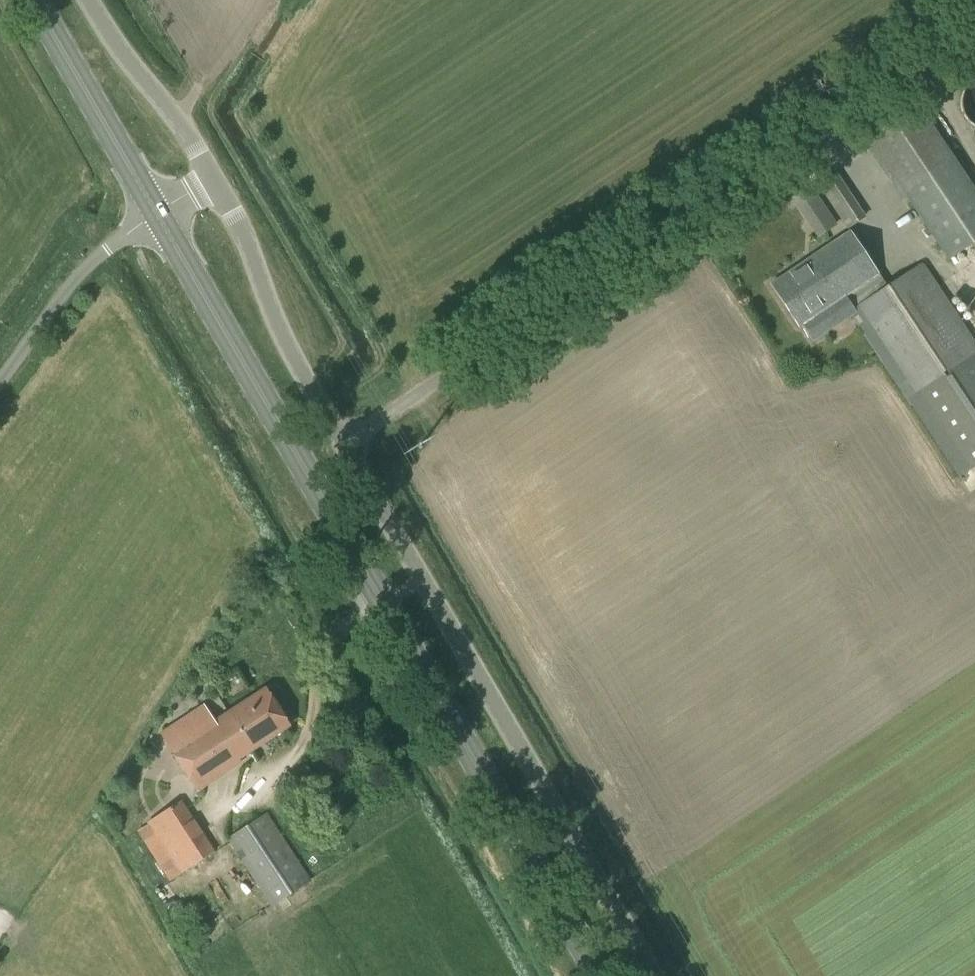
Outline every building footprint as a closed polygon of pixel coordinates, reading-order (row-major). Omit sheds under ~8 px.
[(960,101),(960,105),(961,110),(962,114),(965,118),(968,122),(971,125),(974,127),(974,78),(970,80),(967,84),(964,87),(962,91),(960,96),(960,101)] [(974,243),(974,190),(924,114),(874,147),(950,260),(974,243)] [(816,181),(838,214),(856,201),(835,168),(816,181)] [(837,224),(811,185),(792,197),(818,236),(837,224)] [(831,241),(852,227),(847,220),(826,234),(831,241)] [(813,341),(848,317),(838,301),(879,273),(851,230),(771,283),(799,327),(802,325),(813,341)] [(974,466),(974,340),(923,262),(853,308),(913,401),(963,475),(974,466)] [(290,726),(265,688),(215,720),(205,704),(161,733),(175,754),(175,755),(198,791),(242,762),(240,759),(290,726)] [(204,832),(196,821),(197,820),(183,800),(147,823),(155,834),(144,841),(170,882),(216,851),(204,832)] [(272,908),(311,882),(267,813),(228,838),(272,908)]
